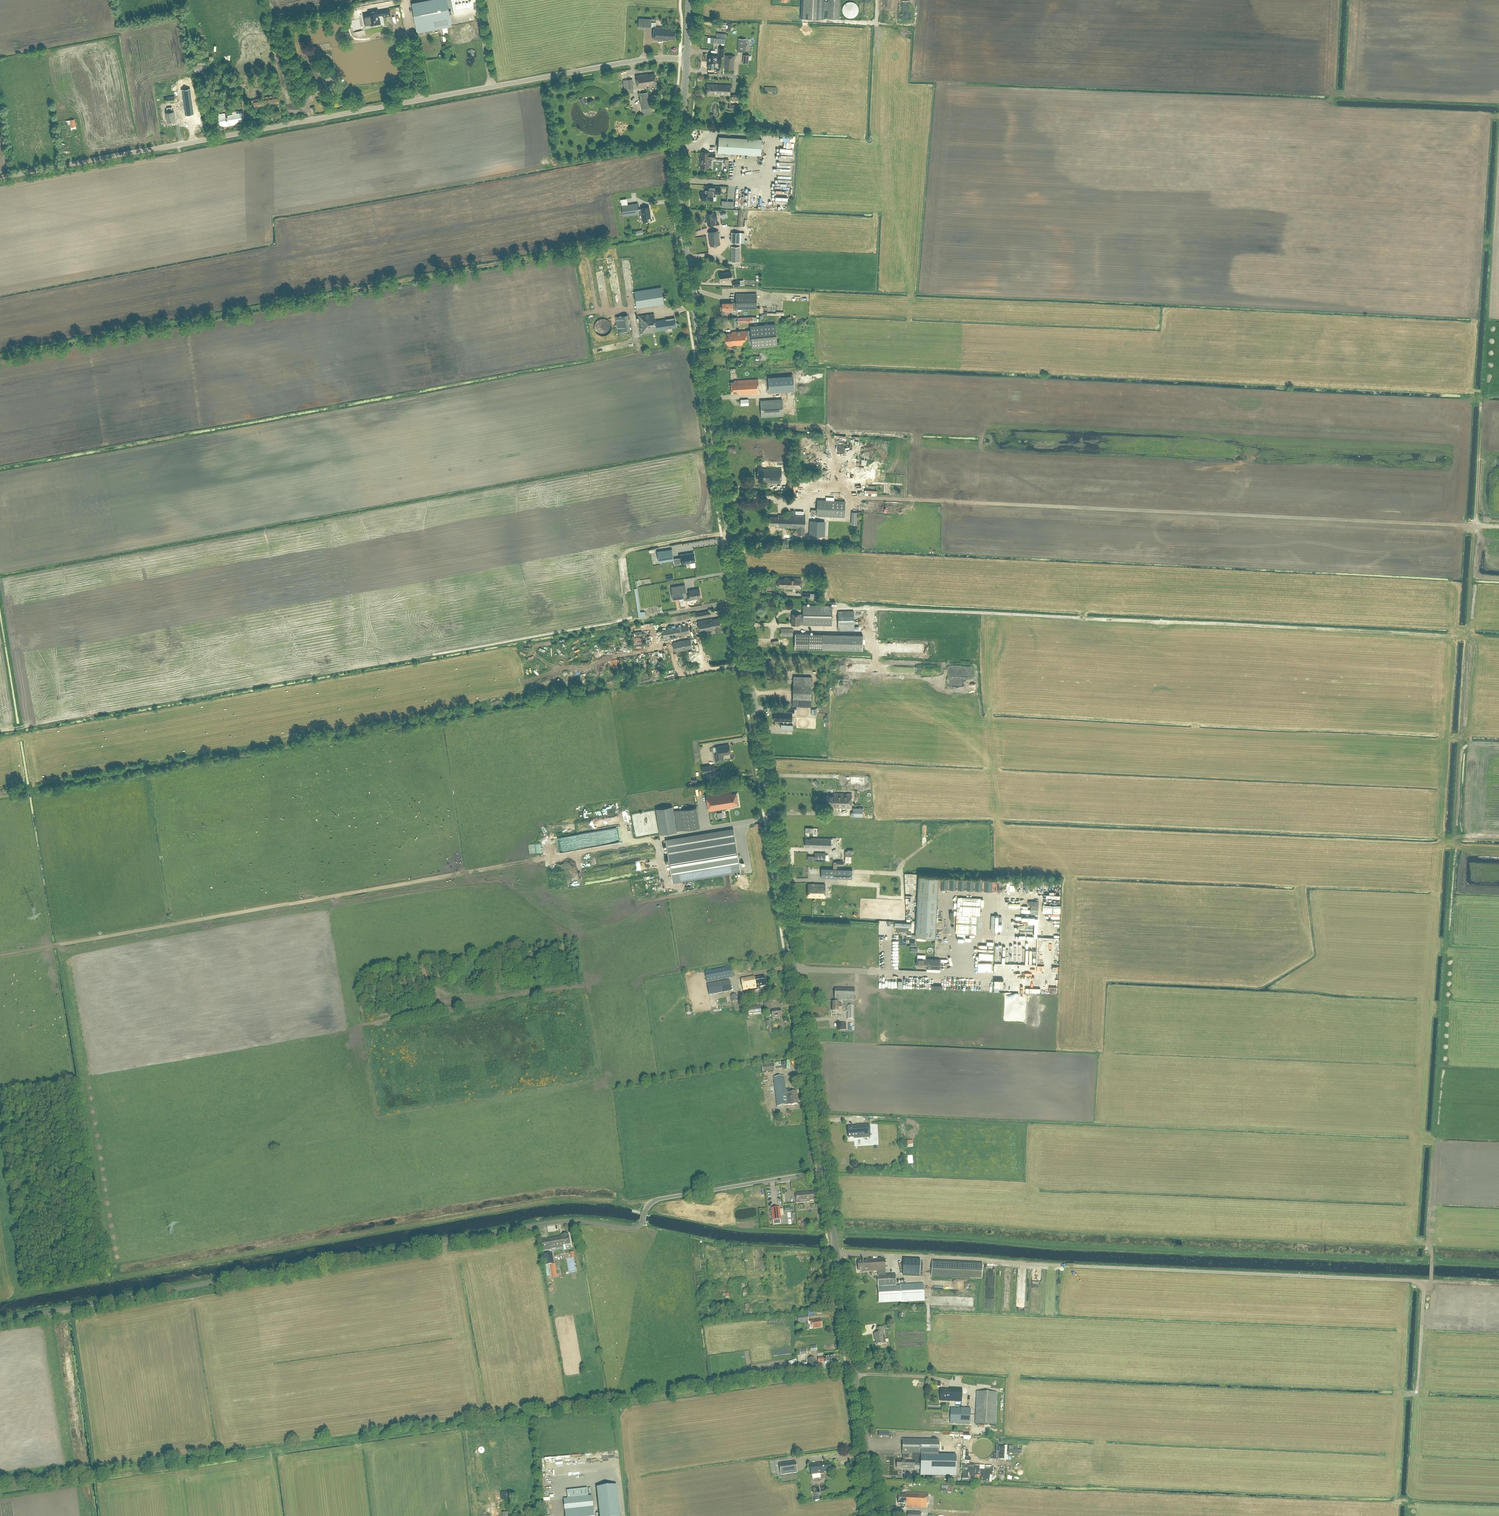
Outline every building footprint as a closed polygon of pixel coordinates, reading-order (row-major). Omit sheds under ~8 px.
[(447,0),(427,0),(412,3),(417,33),(452,26),(447,0)] [(828,1),(824,1),(824,0),(801,0),(800,18),(823,19),(823,9),(827,10),(827,18),(839,19),(840,0),(828,0),(828,1)] [(851,2),(850,2),(849,2),(848,2),(847,2),(846,3),(845,3),(844,4),(844,5),(843,6),(842,7),(842,8),(842,9),(842,10),(842,11),(843,13),(843,14),(845,15),(845,16),(846,17),(847,17),(849,18),(851,18),(852,18),(853,17),(855,16),(856,15),(857,14),(858,13),(858,11),(858,10),(858,9),(858,8),(858,7),(857,6),(857,5),(856,4),(856,3),(854,3),(853,2),(852,2),(851,2)] [(368,12),(363,13),(365,19),(366,19),(367,18),(370,17),(371,20),(370,20),(371,25),(380,24),(380,19),(379,19),(378,15),(382,15),(384,16),(391,15),(389,8),(378,10),(378,9),(368,11),(368,12)] [(651,27),(653,27),(653,26),(656,26),(656,22),(652,22),(652,19),(639,18),(639,26),(651,27)] [(717,28),(723,28),(723,31),(726,31),(726,27),(726,22),(718,22),(717,28)] [(654,27),(653,39),(669,40),(669,39),(675,39),(676,30),(667,29),(667,28),(654,27)] [(738,38),(737,51),(745,52),(746,39),(738,38)] [(725,55),(724,69),(734,70),(734,56),(725,55)] [(716,69),(717,61),(708,60),(707,68),(716,69)] [(648,74),(648,73),(636,75),(638,87),(651,85),(651,84),(656,83),(655,73),(652,74),(652,73),(648,74)] [(624,90),(627,89),(627,93),(633,92),(633,88),(634,88),(632,79),(623,80),(624,90)] [(730,85),(707,83),(706,92),(712,92),(712,94),(729,95),(730,85)] [(190,89),(182,90),(186,114),(194,113),(190,89)] [(639,93),(643,113),(651,112),(648,92),(639,93)] [(278,98),(254,102),(255,107),(279,103),(278,98)] [(166,112),(168,122),(175,121),(174,111),(173,111),(172,107),(167,107),(168,112),(166,112)] [(237,110),(218,114),(220,127),(235,124),(234,122),(237,122),(237,124),(246,122),(244,112),(238,113),(237,110)] [(719,136),(718,152),(761,155),(762,139),(719,136)] [(711,164),(712,158),(715,158),(715,153),(702,152),(701,162),(701,167),(709,168),(709,164),(711,164)] [(713,201),(713,193),(720,193),(721,187),(711,186),(705,186),(705,192),(702,192),(701,200),(713,201)] [(639,215),(642,215),(643,222),(648,222),(647,218),(651,217),(649,206),(641,208),(638,209),(638,203),(622,205),(623,215),(638,213),(639,215)] [(716,213),(705,214),(706,219),(707,219),(707,221),(706,222),(706,224),(707,225),(708,225),(715,224),(714,220),(717,220),(716,213)] [(720,244),(719,236),(721,235),(720,230),(708,231),(710,246),(720,244)] [(742,236),(740,236),(740,233),(731,233),(731,243),(742,243),(742,236)] [(739,262),(739,247),(731,246),(730,261),(739,262)] [(726,272),(720,273),(721,280),(725,280),(732,279),(731,271),(726,272)] [(661,286),(634,291),(637,308),(664,303),(661,286)] [(732,302),(722,303),(723,310),(732,310),(732,309),(757,309),(756,293),(736,293),(736,302),(732,303),(732,302)] [(654,313),(638,315),(641,333),(668,329),(667,328),(676,327),(675,317),(655,320),(654,313)] [(628,315),(620,316),(615,316),(618,332),(630,330),(628,315)] [(732,327),(735,327),(739,327),(739,325),(738,325),(738,323),(753,322),(753,317),(732,317),(732,327)] [(731,333),(723,334),(724,345),(728,345),(728,346),(747,344),(747,345),(752,345),(752,347),(777,345),(775,323),(750,326),(750,330),(731,331),(731,333)] [(782,389),(780,377),(771,378),(770,376),(764,377),(766,391),(782,389)] [(734,381),(731,382),(732,393),(740,392),(740,394),(759,393),(758,379),(734,380),(734,381)] [(783,415),(782,399),(760,401),(761,416),(783,415)] [(762,467),(758,466),(757,482),(761,482),(761,480),(763,480),(763,482),(781,483),(781,469),(762,468),(762,467)] [(795,498),(808,499),(809,488),(795,488),(795,498)] [(845,501),(818,499),(817,515),(844,517),(845,501)] [(778,516),(770,516),(770,525),(774,525),(774,527),(796,528),(796,534),(805,535),(805,515),(778,514),(778,516)] [(823,521),(810,520),(809,535),(822,535),(823,521)] [(674,560),(672,549),(657,551),(658,562),(674,560)] [(680,554),(681,564),(695,562),(694,552),(680,554)] [(786,588),(802,588),(802,578),(784,577),(784,579),(778,579),(778,586),(784,586),(784,587),(786,587),(786,588)] [(699,589),(689,590),(689,594),(686,595),(685,585),(671,587),(673,599),(678,598),(679,601),(684,601),(684,600),(687,600),(690,600),(690,599),(700,597),(699,589)] [(803,614),(792,613),(791,624),(832,625),(832,605),(803,605),(803,614)] [(838,611),(837,631),(854,630),(853,611),(838,611)] [(711,619),(711,618),(697,621),(700,633),(715,630),(715,632),(721,631),(720,627),(721,627),(719,618),(711,619)] [(688,624),(661,629),(663,638),(690,633),(688,624)] [(781,636),(793,636),(793,628),(781,628),(781,636)] [(862,650),(863,635),(796,633),(795,648),(862,650)] [(643,648),(643,646),(643,641),(642,635),(631,636),(632,649),(643,648)] [(693,648),(691,638),(672,642),(674,652),(693,648)] [(614,652),(613,648),(601,651),(602,656),(614,652)] [(811,677),(793,676),(792,705),(810,706),(811,677)] [(794,709),(786,708),(784,708),(784,712),(774,711),(773,720),(792,721),(792,712),(794,712),(794,709)] [(714,752),(716,761),(724,760),(723,754),(730,753),(729,744),(716,746),(717,752),(714,752)] [(715,765),(701,767),(703,774),(716,772),(715,765)] [(732,793),(731,789),(706,793),(709,811),(734,807),(734,806),(737,805),(737,803),(738,802),(736,792),(732,793)] [(851,807),(852,798),(852,793),(834,793),(834,795),(826,795),(826,804),(836,805),(836,807),(851,807)] [(672,806),(656,808),(660,834),(676,831),(672,806)] [(677,831),(682,830),(700,827),(696,807),(679,809),(674,810),(677,831)] [(740,870),(739,865),(741,865),(740,862),(739,862),(733,829),(666,840),(673,881),(737,871),(740,870)] [(811,839),(805,838),(805,846),(810,846),(810,847),(831,848),(831,838),(811,838),(811,839)] [(815,852),(814,861),(825,861),(825,853),(815,852)] [(821,878),(837,878),(852,879),(852,870),(837,869),(821,868),(821,878)] [(918,877),(917,896),(915,936),(935,937),(938,878),(918,877)] [(808,897),(825,897),(825,884),(808,884),(808,897)] [(894,903),(894,894),(838,891),(838,895),(843,895),(843,900),(894,903)] [(834,897),(826,897),(826,905),(834,906),(834,897)] [(1043,922),(1052,922),(1052,914),(1043,914),(1043,922)] [(896,932),(897,932),(911,933),(911,925),(896,924),(896,932)] [(940,959),(917,958),(916,966),(925,966),(925,968),(940,969),(940,959)] [(707,983),(733,978),(731,967),(705,972),(707,983)] [(754,976),(741,978),(743,992),(760,990),(759,987),(766,986),(765,977),(754,978),(754,976)] [(987,990),(987,984),(981,984),(981,979),(978,979),(977,989),(987,990)] [(730,980),(708,985),(710,995),(732,991),(730,980)] [(838,1004),(838,1003),(838,1001),(854,1001),(855,988),(834,988),(834,1000),(835,1000),(835,1003),(832,1003),(832,1012),(838,1012),(838,1008),(841,1008),(841,1004),(838,1004)] [(781,1018),(780,1009),(771,1010),(772,1019),(781,1018)] [(774,1064),(762,1066),(763,1074),(775,1072),(774,1064)] [(774,1078),(775,1088),(777,1107),(788,1106),(788,1105),(791,1105),(798,1105),(796,1092),(786,1094),(784,1077),(774,1078)] [(857,1126),(847,1127),(848,1138),(854,1138),(870,1137),(869,1125),(857,1125),(857,1126)] [(806,1192),(795,1193),(796,1203),(810,1202),(810,1201),(814,1201),(814,1193),(806,1193),(806,1192)] [(779,1208),(771,1209),(773,1221),(781,1220),(779,1208)] [(543,1251),(551,1249),(563,1247),(563,1246),(570,1244),(568,1234),(561,1235),(561,1236),(541,1240),(543,1251)] [(552,1253),(543,1255),(545,1266),(554,1264),(555,1264),(555,1261),(554,1261),(552,1253)] [(885,1275),(885,1271),(884,1259),(863,1260),(863,1259),(861,1259),(861,1260),(857,1260),(858,1271),(862,1271),(862,1272),(878,1271),(878,1275),(877,1275),(879,1303),(901,1302),(924,1301),(923,1284),(900,1285),(900,1286),(896,1286),(895,1274),(885,1275)] [(919,1276),(920,1260),(903,1259),(902,1275),(919,1276)] [(932,1261),(931,1277),(982,1279),(982,1263),(932,1261)] [(850,1279),(854,1288),(860,1285),(856,1276),(850,1279)] [(720,1305),(721,1308),(731,1307),(730,1300),(727,1300),(727,1304),(720,1305)] [(821,1319),(809,1321),(808,1315),(797,1317),(798,1323),(806,1322),(806,1325),(809,1325),(810,1325),(812,1325),(813,1329),(822,1328),(821,1319)] [(883,1344),(882,1336),(884,1336),(883,1328),(877,1328),(877,1334),(874,1334),(874,1339),(875,1339),(876,1345),(883,1344)] [(835,1362),(834,1356),(830,1357),(830,1356),(824,1357),(818,1358),(818,1363),(824,1362),(825,1364),(833,1363),(832,1363),(835,1362)] [(816,1368),(814,1358),(808,1358),(809,1369),(816,1368)] [(950,1388),(950,1390),(941,1390),(940,1401),(962,1402),(962,1389),(950,1388)] [(995,1425),(996,1392),(976,1392),(975,1424),(995,1425)] [(903,1440),(903,1454),(903,1460),(903,1461),(897,1461),(897,1468),(901,1468),(901,1469),(904,1469),(904,1470),(914,1470),(914,1466),(920,1467),(920,1470),(928,1470),(928,1455),(938,1455),(938,1440),(903,1440)] [(797,1473),(795,1462),(779,1464),(781,1475),(797,1473)] [(819,1464),(809,1465),(811,1475),(823,1473),(823,1472),(831,1471),(830,1463),(819,1465),(819,1464)] [(982,1468),(982,1477),(989,1477),(989,1481),(992,1481),(992,1473),(990,1473),(990,1467),(982,1468)] [(898,1495),(898,1504),(905,1504),(905,1506),(908,1507),(927,1508),(927,1494),(909,1493),(909,1494),(906,1493),(906,1495),(901,1495),(901,1496),(898,1495)] [(592,1496),(563,1499),(565,1515),(594,1515),(592,1496)]
